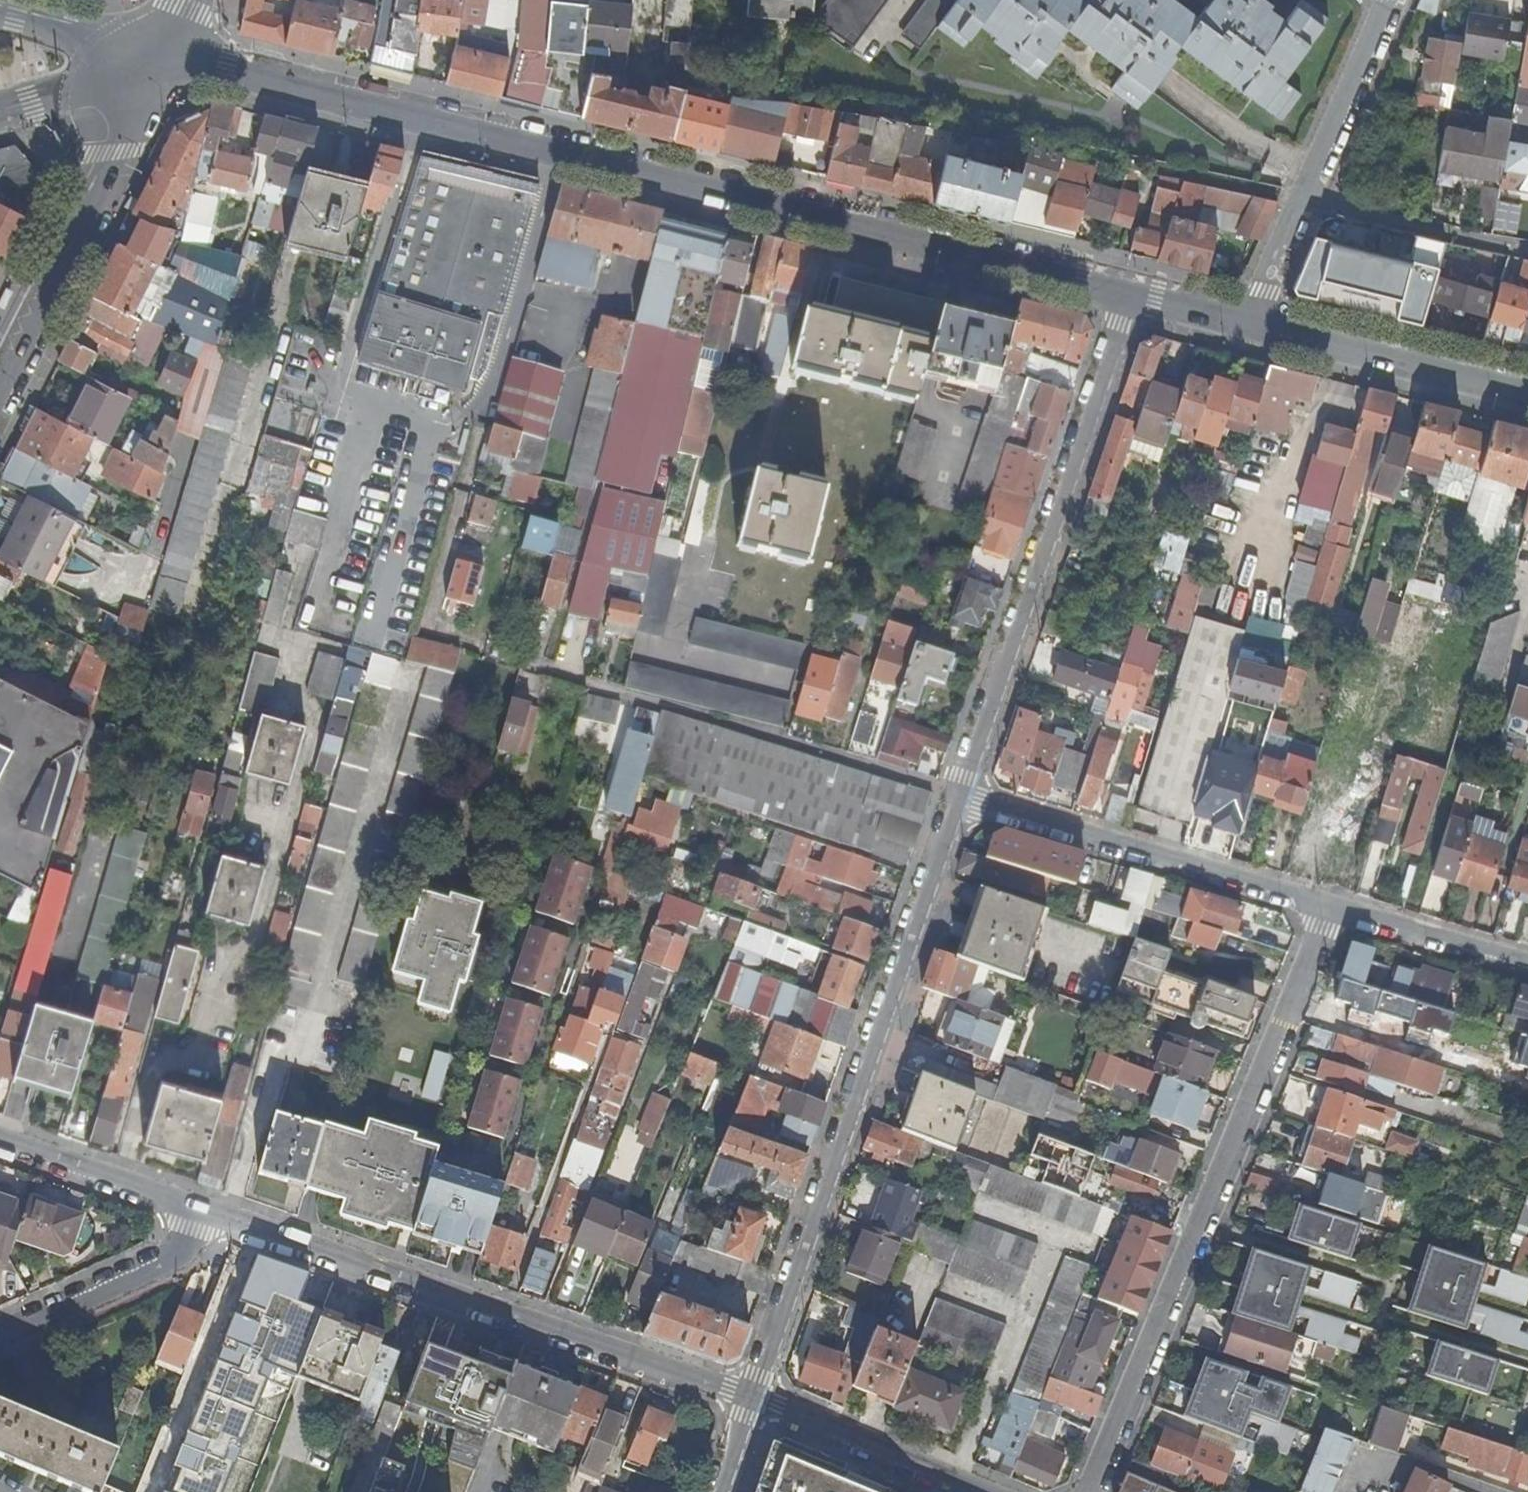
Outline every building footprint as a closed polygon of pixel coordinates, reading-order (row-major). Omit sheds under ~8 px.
[(263,0),(247,0),(240,33),(285,44),(290,20),(270,15),(272,7),(262,4),(263,0)] [(290,20),(293,2),(284,0),(263,0),(262,4),(272,7),(270,15),(290,20)] [(295,0),(294,0),(293,2),(290,20),(285,44),(334,56),(337,39),(343,12),(295,0)] [(389,48),(416,55),(420,31),(415,30),(420,0),(395,0),(389,48)] [(457,37),(458,27),(459,21),(462,0),(420,0),(415,30),(420,31),(457,37)] [(459,21),(481,24),(483,4),(475,2),(476,0),(462,0),(459,21)] [(507,99),(540,107),(546,88),(551,70),(543,68),(545,57),(551,4),(551,0),(524,0),(519,50),(507,99)] [(627,50),(633,0),(578,0),(578,6),(571,68),(571,69),(565,92),(560,112),(580,117),(591,74),(593,47),(627,50)] [(687,66),(693,0),(667,0),(663,42),(672,43),(670,65),(687,66)] [(748,16),(812,23),(813,0),(749,0),(748,16)] [(813,19),(853,48),(887,0),(827,0),(813,19)] [(938,29),(960,0),(929,0),(901,37),(922,51),(938,29)] [(1222,4),(1216,13),(1207,7),(1199,18),(1175,0),(1087,0),(1086,1),(1085,0),(960,0),(938,29),(966,49),(981,28),(998,40),(995,44),(1013,57),(1010,61),(1036,81),(1057,53),(1053,50),(1045,45),(1052,35),(1060,41),(1068,30),(1089,46),(1098,35),(1107,42),(1099,53),(1124,72),(1111,90),(1137,110),(1177,58),(1173,54),(1180,45),(1281,122),(1302,95),(1283,81),(1329,19),(1304,0),(1303,0),(1286,22),(1270,9),(1273,6),(1265,0),(1216,0),(1222,4)] [(1216,0),(1212,0),(1207,7),(1216,13),(1222,4),(1216,0)] [(375,9),(345,1),(343,12),(337,39),(367,47),(375,9)] [(546,88),(540,107),(560,112),(565,92),(571,69),(571,68),(578,6),(551,4),(545,57),(543,68),(551,70),(546,88)] [(1522,61),(1527,34),(1527,27),(1527,22),(1470,12),(1464,53),(1505,60),(1507,59),(1522,61)] [(461,48),(463,38),(464,28),(458,27),(457,37),(455,47),(461,48)] [(1527,34),(1522,61),(1517,85),(1527,87),(1527,35),(1527,34)] [(1045,45),(1053,50),(1060,41),(1052,35),(1045,45)] [(1089,46),(1099,53),(1107,42),(1098,35),(1089,46)] [(473,40),(463,38),(461,48),(455,47),(445,84),(468,89),(500,97),(509,60),(504,58),(506,48),(478,42),(476,52),(471,50),(473,40)] [(1429,39),(1415,106),(1449,112),(1462,45),(1429,39)] [(389,48),(375,45),(370,65),(413,76),(416,55),(389,48)] [(699,67),(687,66),(685,87),(697,88),(699,67)] [(628,80),(624,79),(623,82),(591,74),(580,117),(599,122),(673,140),(685,90),(668,86),(666,92),(651,88),(648,98),(637,95),(637,93),(635,90),(627,88),(628,80)] [(1517,85),(1511,120),(1508,140),(1517,141),(1520,127),(1516,126),(1517,122),(1527,124),(1527,87),(1517,85)] [(718,151),(731,98),(732,93),(697,88),(685,87),(685,90),(673,140),(718,151)] [(774,165),(778,151),(782,132),(789,104),(754,101),(744,100),(731,98),(718,151),(774,165)] [(228,137),(234,108),(212,103),(210,111),(193,189),(224,196),(226,190),(227,185),(232,187),(247,190),(255,160),(218,150),(221,136),(228,137)] [(782,132),(834,143),(841,113),(838,112),(789,104),(782,132)] [(210,111),(178,126),(133,215),(152,223),(168,227),(172,209),(188,212),(193,189),(210,111)] [(860,186),(876,119),(841,113),(834,143),(826,178),(860,186)] [(254,189),(262,192),(266,179),(267,173),(283,121),(264,116),(255,150),(261,151),(258,172),(254,189)] [(1483,178),(1500,182),(1508,140),(1511,120),(1489,116),(1485,134),(1447,127),(1439,169),(1461,173),(1483,178)] [(888,193),(908,124),(876,119),(860,186),(888,193)] [(318,129),(283,121),(267,173),(266,179),(262,192),(255,213),(270,217),(275,204),(279,205),(290,168),(296,170),(299,161),(308,164),(318,129)] [(924,127),(908,124),(888,193),(933,204),(943,166),(953,132),(924,127)] [(964,160),(970,136),(953,132),(943,166),(933,204),(1008,223),(1022,174),(984,165),(984,162),(975,159),(974,162),(964,160)] [(1007,152),(1009,144),(977,137),(975,144),(1007,152)] [(1517,141),(1508,140),(1500,182),(1500,184),(1527,189),(1527,143),(1517,141)] [(385,193),(390,195),(392,188),(404,151),(379,144),(366,189),(361,204),(379,210),(385,193)] [(0,150),(0,203),(26,216),(44,180),(15,146),(0,150)] [(1022,174),(1008,223),(1041,231),(1062,161),(1064,156),(1030,148),(1022,174)] [(792,154),(778,151),(774,165),(790,169),(792,154)] [(359,358),(405,371),(419,375),(413,398),(442,406),(446,394),(448,387),(452,389),(450,396),(455,397),(457,390),(463,391),(467,375),(477,378),(487,370),(516,266),(516,265),(539,184),(421,155),(359,358)] [(1092,183),(1097,169),(1062,161),(1041,231),(1074,239),(1083,213),(1092,183)] [(366,189),(306,170),(286,241),(344,258),(361,204),(366,189)] [(1131,196),(1139,172),(1135,171),(1129,170),(1122,193),(1112,222),(1112,223),(1129,228),(1140,199),(1131,196)] [(1483,178),(1461,173),(1459,180),(1463,185),(1469,188),(1472,189),(1478,188),(1480,186),(1482,184),(1483,178)] [(1136,229),(1130,253),(1157,260),(1184,182),(1159,176),(1146,231),(1136,229)] [(1217,230),(1205,226),(1194,223),(1199,206),(1210,210),(1214,211),(1219,197),(1221,190),(1184,182),(1157,260),(1205,272),(1217,230)] [(1083,213),(1112,222),(1122,193),(1092,183),(1083,213)] [(563,285),(587,196),(560,189),(536,278),(563,285)] [(1476,217),(1493,221),(1498,192),(1481,189),(1476,217)] [(1251,204),(1255,197),(1221,190),(1219,197),(1251,204)] [(625,205),(587,196),(563,285),(591,292),(596,268),(601,252),(650,264),(661,224),(663,215),(625,205)] [(1237,235),(1261,241),(1278,202),(1255,197),(1251,204),(1237,235)] [(5,257),(26,216),(0,203),(0,254),(5,257)] [(1194,223),(1205,226),(1210,210),(1199,206),(1194,223)] [(270,217),(255,213),(253,223),(267,227),(270,217)] [(173,236),(182,238),(183,231),(168,227),(152,223),(133,215),(119,243),(159,263),(165,251),(173,236)] [(728,231),(663,215),(661,224),(726,240),(728,231)] [(726,240),(661,224),(650,264),(645,284),(634,328),(593,490),(638,502),(664,401),(689,407),(692,391),(707,327),(715,292),(717,283),(725,243),(726,240)] [(764,240),(757,238),(754,250),(751,260),(755,261),(759,262),(764,240)] [(759,262),(757,269),(750,298),(769,303),(772,291),(783,244),(764,240),(759,262)] [(1363,249),(1332,241),(1322,279),(1401,299),(1405,280),(1409,281),(1410,275),(1407,274),(1410,261),(1378,253),(1378,251),(1364,248),(1363,249)] [(157,308),(150,321),(155,323),(192,336),(202,340),(216,345),(230,298),(167,267),(159,263),(119,243),(92,295),(130,314),(139,297),(155,306),(155,307),(157,308)] [(180,243),(173,255),(167,267),(230,298),(242,257),(180,243)] [(754,250),(725,243),(717,283),(744,290),(751,260),(754,250)] [(1472,261),(1475,249),(1446,243),(1443,255),(1472,261)] [(803,299),(814,252),(783,244),(772,291),(803,299)] [(167,267),(173,255),(165,251),(159,263),(167,267)] [(1527,276),(1527,261),(1524,260),(1520,274),(1527,276)] [(1411,319),(1423,322),(1438,269),(1425,265),(1411,319)] [(1494,295),(1496,295),(1500,282),(1478,276),(1474,288),(1470,287),(1465,285),(1440,278),(1434,300),(1488,315),(1494,295)] [(792,372),(883,393),(909,297),(907,296),(841,280),(830,320),(807,315),(792,372)] [(1518,346),(1522,331),(1527,311),(1527,290),(1500,282),(1496,295),(1483,340),(1517,348),(1518,346)] [(352,298),(334,292),(325,320),(343,325),(352,298)] [(741,299),(715,292),(707,327),(733,333),(735,324),(735,323),(736,320),(741,299)] [(151,332),(155,323),(150,321),(130,314),(92,295),(59,361),(83,373),(94,351),(94,349),(99,341),(85,334),(92,322),(130,340),(137,326),(151,332)] [(139,297),(130,314),(150,321),(157,308),(155,307),(155,306),(139,297)] [(883,393),(916,400),(923,377),(942,312),(944,306),(909,297),(883,393)] [(1064,361),(1080,365),(1090,334),(1084,319),(1021,303),(1013,330),(1010,342),(1009,352),(1002,372),(1018,378),(1025,353),(1015,351),(1016,343),(1066,357),(1064,361)] [(555,313),(528,306),(513,361),(539,369),(555,313)] [(1522,331),(1518,346),(1527,348),(1527,311),(1522,331)] [(1013,330),(942,312),(923,377),(992,394),(993,394),(1000,378),(1002,372),(1009,352),(1010,342),(1013,330)] [(778,380),(794,321),(787,319),(780,323),(765,377),(778,380)] [(596,369),(565,486),(570,487),(593,493),(593,490),(634,328),(603,320),(599,335),(596,334),(588,367),(596,369)] [(764,326),(736,320),(735,323),(735,324),(733,333),(733,334),(761,341),(764,326)] [(85,334),(99,341),(128,356),(135,343),(130,340),(92,322),(85,334)] [(1153,376),(1166,338),(1155,335),(1141,342),(1116,415),(1138,422),(1142,410),(1151,382),(1153,376)] [(158,387),(185,397),(202,340),(192,336),(185,352),(180,349),(178,354),(173,352),(158,387)] [(185,397),(207,405),(224,348),(216,345),(202,340),(185,397)] [(177,617),(252,358),(224,348),(207,405),(181,498),(148,609),(177,617)] [(1198,377),(1188,374),(1184,386),(1182,392),(1174,417),(1170,427),(1194,435),(1198,425),(1212,381),(1212,379),(1221,352),(1205,348),(1198,377)] [(539,369),(513,361),(503,393),(494,428),(522,435),(522,433),(544,438),(562,375),(539,369)] [(1073,385),(1076,378),(1031,363),(1028,370),(1073,385)] [(1265,382),(1252,422),(1283,431),(1295,392),(1312,396),(1318,376),(1270,364),(1265,382)] [(745,366),(742,376),(750,379),(753,368),(745,366)] [(1073,385),(1028,370),(1025,380),(1070,395),(1073,385)] [(1070,395),(1025,380),(1018,378),(1002,372),(1000,378),(1025,386),(1013,421),(1019,423),(1018,426),(1035,431),(1028,452),(1019,479),(998,473),(993,489),(1033,502),(1070,395)] [(1265,382),(1239,374),(1235,387),(1227,415),(1221,432),(1219,439),(1222,441),(1227,424),(1247,428),(1249,422),(1252,422),(1265,382)] [(1151,382),(1182,392),(1184,386),(1153,376),(1151,382)] [(105,443),(129,396),(113,387),(93,377),(68,425),(75,428),(105,443)] [(993,394),(992,394),(986,416),(987,416),(955,514),(982,523),(993,489),(998,473),(1006,446),(1013,421),(1025,386),(1000,378),(993,394)] [(1235,387),(1212,379),(1212,381),(1198,425),(1211,429),(1208,442),(1203,458),(1213,461),(1216,451),(1219,439),(1221,432),(1227,415),(1235,387)] [(116,381),(113,387),(129,396),(132,390),(116,381)] [(1128,452),(1159,462),(1160,458),(1162,452),(1165,443),(1170,427),(1174,417),(1182,392),(1151,382),(1142,410),(1138,422),(1134,433),(1128,452)] [(1367,426),(1386,432),(1386,430),(1396,396),(1368,389),(1355,433),(1346,465),(1346,466),(1334,507),(1332,513),(1329,521),(1326,532),(1345,537),(1376,434),(1365,430),(1367,426)] [(712,396),(692,391),(689,407),(681,440),(700,445),(712,396)] [(1410,446),(1446,458),(1456,424),(1459,412),(1423,403),(1413,438),(1410,446)] [(64,449),(75,428),(68,425),(36,408),(25,429),(64,449)] [(140,421),(148,425),(158,429),(164,417),(147,408),(140,421)] [(1123,466),(1128,452),(1134,433),(1138,422),(1116,415),(1101,458),(1123,466)] [(178,423),(164,417),(158,429),(148,425),(141,440),(130,434),(122,452),(163,474),(178,423)] [(1527,486),(1527,428),(1494,420),(1489,435),(1479,469),(1459,532),(1497,543),(1516,483),(1527,486)] [(1019,423),(1013,421),(1006,446),(1013,449),(1014,447),(1028,452),(1035,431),(1018,426),(1019,423)] [(922,483),(937,431),(911,422),(896,475),(922,483)] [(1326,424),(1316,456),(1346,465),(1355,433),(1326,424)] [(1445,459),(1479,469),(1489,435),(1456,424),(1446,458),(1445,459)] [(1211,429),(1198,425),(1194,435),(1194,437),(1208,442),(1211,429)] [(487,453),(514,461),(522,435),(494,428),(487,453)] [(55,468),(64,449),(25,429),(15,448),(55,468)] [(1369,485),(1396,493),(1404,469),(1410,446),(1413,438),(1386,430),(1386,432),(1369,485)] [(549,439),(544,438),(522,433),(522,435),(514,461),(511,472),(515,473),(537,478),(549,439)] [(310,449),(263,436),(247,491),(277,500),(269,526),(283,530),(296,487),(299,488),(310,449)] [(1019,479),(1028,452),(1014,447),(1013,449),(1006,446),(998,473),(1019,479)] [(1429,477),(1439,480),(1445,459),(1446,458),(1410,446),(1404,469),(1429,477)] [(91,487),(55,468),(15,448),(0,479),(32,496),(75,518),(91,487)] [(153,494),(162,477),(163,474),(122,452),(117,450),(107,471),(153,494)] [(1237,476),(1242,459),(1216,451),(1213,461),(1211,467),(1237,476)] [(1168,454),(1162,452),(1160,458),(1166,460),(1168,454)] [(1346,465),(1316,456),(1302,504),(1332,513),(1334,507),(1346,466),(1346,465)] [(1084,508),(1107,516),(1111,503),(1123,466),(1101,458),(1084,508)] [(150,501),(153,494),(107,471),(104,478),(150,501)] [(509,497),(534,504),(540,479),(537,478),(515,473),(509,497)] [(826,491),(756,474),(739,545),(809,562),(826,491)] [(1424,490),(1435,494),(1439,480),(1429,477),(1424,490)] [(966,581),(1002,593),(1017,548),(1033,502),(993,489),(982,523),(966,581)] [(0,558),(0,559),(20,569),(54,587),(87,523),(75,518),(32,496),(0,558)] [(498,502),(478,497),(470,526),(490,532),(498,502)] [(599,500),(580,567),(611,572),(650,578),(650,576),(650,575),(654,558),(654,557),(658,537),(663,515),(599,500)] [(327,519),(293,509),(285,541),(319,550),(327,519)] [(1306,539),(1323,545),(1326,532),(1329,521),(1313,516),(1306,539)] [(138,526),(130,546),(140,551),(146,529),(138,526)] [(581,535),(558,528),(556,537),(550,558),(554,559),(541,606),(553,610),(552,615),(558,616),(581,535)] [(1189,537),(1164,528),(1159,546),(1152,565),(1178,573),(1181,563),(1185,553),(1189,537)] [(521,550),(550,558),(556,537),(527,529),(521,550)] [(1332,604),(1352,540),(1345,538),(1345,537),(1326,532),(1323,545),(1308,597),(1332,604)] [(677,542),(658,537),(654,557),(673,561),(677,543),(677,542)] [(879,554),(870,552),(867,563),(876,565),(879,554)] [(1206,560),(1185,553),(1181,563),(1203,570),(1206,560)] [(660,639),(679,562),(676,562),(676,563),(654,558),(650,575),(650,576),(650,578),(637,634),(660,639)] [(4,601),(20,569),(0,559),(0,600),(4,601)] [(472,606),(482,570),(457,563),(447,599),(472,606)] [(605,601),(605,600),(611,572),(580,567),(565,621),(599,628),(605,601)] [(291,575),(277,571),(269,600),(262,624),(277,628),(291,575)] [(619,644),(634,646),(637,634),(650,578),(611,572),(605,600),(605,601),(611,603),(607,621),(608,621),(605,632),(621,636),(619,644)] [(1199,602),(1205,581),(1185,575),(1183,574),(1171,616),(1182,620),(1179,630),(1189,633),(1194,617),(1197,609),(1198,603),(1199,602)] [(1002,593),(966,581),(953,619),(951,625),(966,630),(968,625),(979,629),(985,610),(995,613),(1002,593)] [(1219,585),(1205,581),(1199,602),(1212,606),(1219,585)] [(1383,587),(1369,583),(1361,612),(1374,615),(1383,587)] [(1423,585),(1420,595),(1438,600),(1441,591),(1423,585)] [(899,586),(896,597),(927,607),(931,596),(899,586)] [(263,616),(268,599),(246,593),(241,609),(263,616)] [(1208,606),(1198,603),(1197,609),(1207,612),(1208,606)] [(147,612),(124,605),(119,620),(113,641),(137,648),(147,612)] [(1244,632),(1237,656),(1268,665),(1285,670),(1287,665),(1292,646),(1304,608),(1289,605),(1280,633),(1247,624),(1244,632)] [(866,627),(870,610),(856,607),(852,623),(866,627)] [(1359,617),(1331,608),(1326,624),(1354,633),(1359,617)] [(1207,612),(1197,609),(1194,617),(1207,621),(1210,613),(1207,612)] [(1518,613),(1489,626),(1468,696),(1491,703),(1518,613)] [(1171,616),(1168,627),(1179,630),(1182,620),(1171,616)] [(1395,628),(1360,616),(1359,617),(1354,633),(1379,641),(1390,644),(1395,628)] [(1189,633),(1137,810),(1189,825),(1210,750),(1220,716),(1232,674),(1237,656),(1244,632),(1207,621),(1194,617),(1189,633)] [(805,645),(717,623),(694,618),(688,645),(798,672),(805,645)] [(898,686),(915,629),(890,621),(872,678),(898,686)] [(945,637),(920,627),(916,642),(940,652),(945,637)] [(1091,756),(1079,792),(1076,803),(1093,809),(1112,751),(1114,752),(1123,721),(1153,732),(1157,719),(1139,713),(1159,649),(1148,646),(1147,648),(1136,644),(1138,637),(1130,634),(1119,669),(1110,698),(1091,756)] [(1063,649),(1066,640),(1057,636),(1053,645),(1063,650),(1063,649)] [(81,657),(86,643),(76,638),(70,652),(81,657)] [(845,712),(846,708),(860,659),(858,658),(862,643),(846,639),(831,692),(823,719),(841,724),(845,712)] [(944,686),(953,656),(940,652),(916,642),(897,700),(917,706),(925,680),(944,686)] [(86,643),(81,657),(67,693),(24,672),(17,686),(89,723),(109,655),(86,643)] [(461,651),(433,644),(426,667),(455,674),(461,651)] [(305,804),(321,808),(327,810),(363,686),(358,684),(362,670),(369,672),(375,653),(349,645),(345,658),(343,664),(335,693),(333,701),(305,804)] [(823,651),(813,648),(806,675),(816,677),(823,651)] [(1053,678),(1110,698),(1119,669),(1094,660),(1063,649),(1063,650),(1053,678)] [(308,694),(333,701),(335,693),(343,664),(345,658),(319,651),(308,694)] [(279,661),(254,653),(238,709),(260,715),(245,772),(289,784),(304,725),(263,714),(279,661)] [(1524,655),(1516,682),(1517,683),(1527,686),(1527,656),(1524,655)] [(1232,674),(1262,683),(1268,665),(1237,656),(1232,674)] [(791,702),(630,663),(624,688),(785,728),(791,702)] [(1268,665),(1262,683),(1280,688),(1285,670),(1268,665)] [(1304,671),(1287,665),(1285,670),(1280,688),(1276,699),(1270,718),(1286,723),(1287,723),(1304,671)] [(372,956),(434,745),(435,743),(454,677),(428,670),(339,982),(363,989),(372,956)] [(1250,725),(1266,731),(1270,718),(1276,699),(1280,688),(1262,683),(1232,674),(1220,716),(1250,726),(1250,725)] [(89,723),(17,686),(0,677),(0,722),(78,761),(89,723)] [(366,681),(291,940),(274,1001),(305,1009),(312,983),(309,982),(392,688),(366,681)] [(1517,683),(1498,745),(1527,755),(1527,686),(1517,683)] [(831,692),(803,684),(795,714),(822,723),(823,719),(831,692)] [(615,727),(621,699),(586,689),(580,717),(615,727)] [(532,708),(511,702),(498,750),(519,755),(532,708)] [(537,710),(532,708),(519,755),(524,757),(537,710)] [(1021,708),(1007,749),(1000,769),(1014,774),(1010,786),(1017,789),(1019,782),(1026,760),(1036,731),(1041,715),(1021,708)] [(607,810),(629,817),(640,783),(642,775),(660,716),(637,710),(631,732),(629,732),(607,810)] [(731,806),(908,866),(914,847),(875,834),(881,813),(802,789),(812,757),(719,728),(661,711),(660,716),(642,775),(731,806)] [(875,719),(860,714),(851,741),(867,746),(875,719)] [(1207,829),(1223,778),(1226,770),(1229,760),(1239,763),(1237,770),(1247,774),(1247,775),(1253,777),(1266,731),(1250,725),(1250,726),(1220,716),(1210,750),(1214,751),(1191,824),(1207,829)] [(923,747),(946,755),(952,738),(892,717),(877,761),(908,771),(910,765),(916,767),(923,747)] [(1282,736),(1286,723),(1270,718),(1266,731),(1282,736)] [(78,761),(0,722),(0,871),(39,890),(78,761)] [(96,778),(99,779),(114,726),(106,723),(102,733),(92,730),(80,772),(79,772),(57,849),(73,854),(96,778)] [(1019,782),(1031,786),(1037,788),(1048,792),(1051,782),(1079,792),(1091,756),(1063,747),(1065,741),(1036,731),(1026,760),(1019,782)] [(1249,789),(1274,797),(1288,753),(1292,739),(1282,736),(1266,731),(1253,777),(1249,789)] [(224,758),(238,762),(245,736),(232,732),(224,758)] [(1498,745),(1497,748),(1527,758),(1527,755),(1498,745)] [(1476,747),(1465,782),(1483,787),(1492,756),(1493,753),(1476,747)] [(1288,753),(1274,797),(1302,806),(1314,767),(1316,762),(1288,753)] [(1405,848),(1420,853),(1445,769),(1403,756),(1397,754),(1382,804),(1397,808),(1408,773),(1427,779),(1405,848)] [(851,769),(812,757),(802,789),(881,813),(921,826),(932,794),(912,787),(911,789),(851,769)] [(234,778),(238,762),(224,758),(217,785),(220,786),(212,817),(228,821),(240,779),(234,778)] [(1226,770),(1223,778),(1230,780),(1232,772),(1226,770)] [(195,771),(184,810),(203,815),(213,776),(195,771)] [(1408,828),(1419,781),(1409,779),(1399,826),(1408,828)] [(1456,794),(1478,801),(1483,787),(1465,782),(1461,781),(1456,794)] [(1109,796),(1102,820),(1118,825),(1125,801),(1109,796)] [(633,827),(627,825),(627,827),(623,840),(642,847),(646,832),(651,833),(647,849),(667,855),(673,838),(682,806),(657,800),(653,813),(638,809),(633,827)] [(308,853),(321,808),(305,804),(286,868),(298,871),(304,852),(308,853)] [(1393,820),(1397,808),(1382,804),(1379,815),(1393,820)] [(199,829),(203,815),(184,810),(180,824),(199,829)] [(875,834),(914,847),(921,826),(881,813),(875,834)] [(1393,820),(1379,815),(1372,839),(1390,844),(1397,821),(1393,820)] [(1453,880),(1488,890),(1505,833),(1490,828),(1493,821),(1474,815),(1471,825),(1454,878),(1453,880)] [(1432,870),(1454,878),(1471,825),(1449,817),(1432,870)] [(615,823),(600,872),(608,875),(612,876),(623,840),(627,827),(615,823)] [(76,976),(102,984),(147,833),(120,825),(76,976)] [(869,871),(872,862),(834,848),(827,868),(804,861),(810,841),(777,829),(760,875),(771,879),(777,864),(787,868),(779,890),(774,888),(772,893),(846,919),(866,926),(873,906),(843,896),(842,901),(794,884),(799,870),(863,891),(866,882),(871,884),(875,873),(869,871)] [(990,837),(985,859),(1048,879),(1050,879),(1073,886),(1083,856),(1000,831),(990,837)] [(1521,840),(1507,886),(1520,890),(1517,900),(1527,904),(1527,842),(1521,840)] [(1045,898),(1050,879),(1048,879),(985,859),(965,852),(958,872),(1030,895),(1031,894),(1045,898)] [(247,925),(264,868),(220,856),(205,912),(247,925)] [(573,926),(591,870),(556,858),(537,915),(573,926)] [(12,1080),(14,1073),(35,1001),(61,909),(72,871),(54,866),(29,946),(32,947),(23,980),(19,979),(0,1042),(0,1076),(12,1080)] [(1135,899),(1133,904),(1144,908),(1154,877),(1131,870),(1123,895),(1135,899)] [(604,888),(627,896),(631,883),(612,876),(608,875),(604,888)] [(752,909),(759,888),(723,876),(716,897),(752,909)] [(1163,896),(1168,882),(1154,877),(1144,908),(1144,909),(1169,916),(1178,919),(1222,932),(1233,936),(1238,923),(1242,908),(1191,892),(1187,903),(1163,896)] [(9,920),(25,925),(36,890),(19,886),(9,920)] [(984,891),(960,960),(1010,978),(1018,980),(1043,910),(984,891)] [(394,968),(403,971),(406,959),(422,964),(438,968),(455,906),(422,896),(413,926),(408,925),(394,968)] [(687,926),(690,927),(697,907),(666,896),(642,962),(656,967),(662,969),(665,959),(673,962),(687,926)] [(1094,902),(1087,925),(1134,940),(1140,922),(1144,909),(1144,908),(1133,904),(1131,913),(1094,902)] [(479,913),(455,906),(438,968),(422,964),(419,976),(426,978),(420,1000),(451,1009),(459,984),(465,986),(478,941),(472,939),(479,913)] [(700,908),(697,907),(690,927),(696,929),(703,911),(699,910),(700,908)] [(1164,930),(1169,916),(1144,909),(1140,922),(1164,930)] [(291,919),(273,913),(267,933),(286,938),(291,919)] [(755,916),(751,925),(782,937),(786,927),(755,916)] [(723,939),(735,944),(743,923),(731,918),(723,939)] [(865,961),(876,929),(866,926),(846,919),(835,950),(865,961)] [(1215,953),(1222,932),(1178,919),(1172,939),(1215,953)] [(829,966),(823,985),(820,992),(818,998),(848,1010),(863,966),(782,937),(751,925),(743,923),(735,944),(735,946),(781,963),(785,952),(811,961),(811,959),(829,966)] [(1238,923),(1233,936),(1239,937),(1243,925),(1238,923)] [(569,938),(534,927),(515,984),(550,996),(569,938)] [(194,935),(178,931),(175,943),(154,1018),(178,1024),(198,952),(190,950),(194,935)] [(280,961),(287,939),(286,938),(267,933),(261,956),(280,961)] [(1210,991),(1164,975),(1166,968),(1172,952),(1134,940),(1118,987),(1153,999),(1150,1005),(1191,1020),(1191,1023),(1192,1025),(1192,1026),(1195,1028),(1197,1028),(1200,1028),(1203,1024),(1243,1038),(1256,1001),(1212,985),(1210,991)] [(1352,945),(1341,980),(1386,995),(1391,976),(1384,974),(1381,982),(1366,977),(1374,952),(1352,945)] [(935,951),(922,989),(950,999),(962,1003),(972,976),(992,983),(991,984),(1006,990),(1010,978),(960,960),(935,951)] [(620,960),(612,957),(606,973),(601,987),(608,990),(613,976),(614,976),(620,960)] [(403,971),(419,976),(422,964),(406,959),(403,971)] [(670,972),(673,962),(665,959),(662,969),(669,971),(670,972)] [(652,978),(656,967),(642,962),(617,1030),(641,1038),(645,1027),(636,1023),(652,978)] [(728,965),(713,1000),(776,1023),(821,1040),(845,1048),(857,1013),(848,1010),(818,998),(728,965)] [(656,967),(652,978),(665,983),(669,971),(662,969),(656,967)] [(1212,985),(1212,984),(1166,968),(1164,975),(1210,991),(1212,985)] [(1417,978),(1393,970),(1391,976),(1386,995),(1443,1012),(1453,979),(1421,968),(1417,978)] [(581,988),(566,1032),(582,1038),(587,1025),(598,994),(601,987),(606,973),(601,970),(592,992),(581,988)] [(124,1028),(103,1094),(91,1138),(111,1144),(159,974),(154,973),(153,978),(136,973),(131,993),(126,1013),(130,1014),(127,1029),(124,1028)] [(92,1019),(121,1028),(126,1013),(131,993),(102,985),(93,1018),(92,1019)] [(1520,986),(1510,1017),(1527,1022),(1527,988),(1520,986)] [(1150,1005),(1153,999),(1118,987),(1115,993),(1150,1005)] [(1395,1000),(1364,990),(1362,997),(1358,1010),(1389,1020),(1395,1000)] [(598,994),(587,1025),(603,1030),(605,1025),(606,1022),(616,1025),(624,1003),(598,994)] [(543,1010),(508,999),(490,1056),(525,1067),(543,1010)] [(999,1066),(1015,1023),(1001,1018),(962,1003),(950,999),(934,1042),(999,1066)] [(14,1073),(71,1090),(92,1019),(93,1018),(35,1001),(14,1073)] [(805,1080),(821,1040),(776,1023),(761,1064),(805,1080)] [(555,1051),(591,1065),(603,1030),(587,1025),(582,1038),(566,1032),(562,1030),(555,1051)] [(1325,1041),(1328,1033),(1319,1030),(1311,1027),(1305,1041),(1336,1051),(1338,1045),(1325,1041)] [(1336,1051),(1338,1052),(1370,1062),(1366,1075),(1369,1076),(1386,1081),(1395,1054),(1328,1033),(1325,1041),(1338,1045),(1336,1051)] [(1170,1035),(1155,1074),(1200,1091),(1214,1050),(1170,1035)] [(627,1044),(626,1047),(613,1042),(603,1068),(629,1078),(640,1048),(627,1044)] [(431,1051),(422,1098),(440,1102),(450,1055),(431,1051)] [(1406,1088),(1415,1061),(1395,1054),(1386,1081),(1406,1088)] [(682,1075),(712,1085),(720,1065),(691,1055),(682,1075)] [(1362,1094),(1369,1076),(1366,1075),(1334,1065),(1322,1061),(1316,1080),(1362,1094)] [(1415,1061),(1406,1088),(1433,1096),(1442,1069),(1415,1061)] [(976,1097),(995,1104),(1000,1089),(927,1062),(921,1075),(976,1097)] [(204,1159),(197,1183),(215,1189),(219,1176),(221,1176),(226,1160),(221,1158),(231,1125),(234,1126),(251,1069),(232,1063),(221,1099),(219,1099),(202,1158),(204,1159)] [(761,1064),(756,1078),(800,1094),(805,1080),(761,1064)] [(1193,1130),(1206,1093),(1200,1091),(1155,1074),(1127,1064),(1120,1083),(1158,1098),(1152,1115),(1193,1130)] [(614,1120),(629,1078),(603,1068),(588,1109),(600,1114),(614,1120)] [(1008,1069),(1000,1089),(995,1104),(1043,1121),(1053,1094),(1056,1087),(1008,1069)] [(520,1081),(485,1071),(468,1127),(502,1138),(520,1081)] [(955,1151),(976,1097),(921,1075),(900,1131),(924,1140),(933,1143),(950,1150),(955,1151)] [(780,1136),(811,1147),(826,1104),(800,1094),(756,1078),(750,1076),(727,1130),(755,1140),(766,1107),(787,1115),(780,1136)] [(144,1140),(202,1158),(219,1099),(162,1082),(144,1140)] [(1392,1121),(1395,1111),(1363,1101),(1363,1103),(1321,1089),(1315,1108),(1321,1110),(1315,1128),(1351,1140),(1356,1126),(1375,1133),(1381,1117),(1392,1121)] [(1066,1146),(1081,1105),(1053,1094),(1043,1121),(1038,1135),(1066,1146)] [(655,1095),(651,1105),(668,1111),(671,1102),(655,1095)] [(657,1136),(668,1111),(651,1105),(641,1130),(644,1131),(657,1136)] [(306,1189),(323,1128),(276,1114),(258,1174),(306,1189)] [(583,1122),(577,1140),(603,1150),(614,1120),(600,1114),(595,1126),(583,1122)] [(912,1169),(924,1140),(900,1131),(873,1121),(863,1150),(875,1154),(873,1159),(877,1161),(877,1159),(883,1161),(884,1158),(912,1169)] [(307,1191),(338,1201),(356,1136),(325,1126),(307,1191)] [(1341,1180),(1353,1141),(1351,1140),(1315,1128),(1302,1167),(1327,1176),(1341,1180)] [(341,1212),(351,1215),(374,1132),(367,1129),(364,1138),(356,1136),(338,1201),(344,1202),(341,1212)] [(765,1191),(793,1201),(808,1158),(755,1140),(727,1130),(719,1149),(772,1168),(765,1191)] [(644,1131),(640,1143),(653,1148),(657,1136),(644,1131)] [(1392,1131),(1384,1149),(1413,1161),(1421,1143),(1392,1131)] [(418,1220),(437,1157),(438,1151),(374,1132),(351,1215),(413,1234),(418,1220)] [(574,1139),(561,1176),(563,1177),(588,1190),(603,1150),(577,1140),(574,1139)] [(1127,1139),(1117,1165),(1118,1165),(1160,1181),(1170,1185),(1181,1155),(1141,1140),(1140,1144),(1127,1139)] [(944,1164),(950,1150),(933,1143),(931,1150),(935,1151),(933,1159),(944,1164)] [(940,1173),(980,1189),(990,1164),(955,1151),(950,1150),(944,1164),(940,1173)] [(535,1160),(516,1154),(514,1157),(506,1184),(525,1191),(535,1160)] [(1027,1165),(1098,1191),(1102,1181),(1031,1154),(1027,1165)] [(751,1166),(717,1155),(705,1185),(717,1189),(753,1200),(751,1166)] [(441,1158),(437,1157),(418,1220),(413,1234),(413,1235),(467,1252),(471,1242),(485,1247),(505,1186),(440,1164),(441,1158)] [(979,1191),(1105,1238),(1116,1212),(1106,1209),(1022,1177),(990,1164),(980,1189),(979,1191)] [(1105,1194),(1098,1191),(1027,1165),(1022,1177),(1106,1209),(1105,1194)] [(1153,1200),(1160,1181),(1118,1165),(1111,1185),(1153,1200)] [(914,1173),(911,1183),(933,1191),(937,1181),(914,1173)] [(1275,1181),(1251,1173),(1245,1187),(1270,1196),(1275,1181)] [(1368,1175),(1364,1187),(1378,1192),(1382,1179),(1368,1175)] [(1378,1226),(1389,1195),(1378,1192),(1364,1187),(1341,1180),(1327,1176),(1317,1206),(1378,1226)] [(563,1177),(543,1235),(564,1244),(569,1229),(562,1227),(572,1199),(583,1203),(588,1190),(563,1177)] [(888,1182),(873,1228),(878,1230),(883,1231),(902,1238),(912,1242),(917,1229),(907,1225),(918,1191),(888,1182)] [(714,1200),(717,1189),(705,1185),(701,1194),(700,1196),(714,1200)] [(0,1197),(0,1264),(5,1266),(8,1260),(14,1242),(26,1207),(0,1197)] [(1527,1235),(1527,1197),(1514,1235),(1526,1239),(1527,1235)] [(83,1219),(29,1200),(26,1207),(14,1242),(63,1259),(70,1255),(83,1219)] [(590,1252),(607,1259),(609,1255),(611,1250),(620,1226),(625,1214),(628,1208),(612,1200),(609,1208),(592,1201),(577,1239),(593,1246),(590,1252)] [(1361,1226),(1301,1207),(1290,1241),(1350,1261),(1361,1226)] [(630,1301),(653,1310),(659,1298),(660,1293),(671,1265),(671,1266),(681,1242),(693,1214),(682,1211),(672,1235),(670,1234),(661,1259),(650,1254),(643,1271),(642,1271),(630,1301)] [(740,1211),(725,1256),(755,1266),(762,1247),(755,1245),(764,1220),(740,1211)] [(654,1225),(625,1214),(620,1226),(649,1238),(654,1225)] [(1039,1246),(968,1219),(960,1239),(950,1264),(947,1271),(1019,1298),(1039,1246)] [(1172,1234),(1137,1220),(1103,1302),(1124,1310),(1138,1316),(1172,1234)] [(910,1246),(950,1264),(960,1239),(920,1222),(917,1229),(912,1242),(910,1246)] [(611,1250),(639,1262),(649,1238),(620,1226),(611,1250)] [(883,1231),(878,1230),(873,1228),(868,1226),(848,1273),(881,1285),(902,1238),(883,1231)] [(515,1271),(526,1238),(494,1227),(483,1259),(515,1271)] [(1247,1247),(1230,1241),(1228,1248),(1245,1254),(1247,1247)] [(1516,1276),(1527,1280),(1527,1241),(1516,1276)] [(467,1252),(482,1256),(485,1247),(471,1242),(467,1252)] [(671,1266),(761,1295),(766,1279),(769,1270),(755,1266),(725,1256),(681,1242),(671,1266)] [(1237,1317),(1259,1251),(1254,1249),(1232,1316),(1236,1317),(1237,1317)] [(1409,1314),(1414,1315),(1435,1250),(1430,1249),(1409,1314)] [(554,1258),(534,1250),(520,1287),(540,1295),(554,1258)] [(609,1255),(637,1266),(639,1262),(611,1250),(609,1255)] [(1479,1294),(1525,1309),(1527,1301),(1527,1280),(1516,1276),(1435,1250),(1414,1315),(1527,1351),(1527,1335),(1520,1333),(1524,1321),(1475,1305),(1479,1294)] [(1299,1307),(1302,1295),(1349,1310),(1358,1283),(1259,1251),(1237,1317),(1271,1328),(1299,1336),(1356,1354),(1361,1340),(1343,1334),(1347,1322),(1299,1307)] [(1010,1463),(1015,1465),(1025,1440),(1030,1429),(1038,1409),(1042,1397),(1050,1379),(1076,1312),(1083,1294),(1089,1279),(1094,1266),(1067,1256),(991,1448),(1012,1457),(1010,1463)] [(0,1264),(0,1272),(18,1278),(8,1260),(5,1266),(0,1264)] [(1089,1279),(1083,1294),(1098,1300),(1104,1285),(1089,1279)] [(353,1320),(366,1325),(376,1296),(358,1290),(347,1318),(342,1332),(344,1332),(345,1332),(347,1333),(348,1334),(353,1320)] [(1090,1391),(1124,1310),(1103,1302),(1098,1300),(1083,1294),(1076,1312),(1050,1379),(1066,1384),(1067,1382),(1090,1391)] [(729,1322),(659,1298),(653,1310),(643,1336),(724,1364),(739,1358),(750,1327),(730,1321),(729,1322)] [(1006,1327),(936,1300),(925,1327),(951,1337),(995,1354),(1006,1327)] [(177,1309),(203,1320),(204,1317),(205,1315),(179,1305),(177,1309)] [(833,1392),(830,1403),(842,1408),(851,1386),(874,1331),(879,1319),(850,1307),(843,1325),(854,1329),(844,1357),(812,1346),(801,1381),(833,1392)] [(156,1358),(184,1370),(204,1320),(203,1320),(177,1309),(156,1358)] [(347,1318),(323,1309),(321,1316),(305,1356),(297,1377),(313,1383),(321,1386),(342,1332),(347,1318)] [(1236,1317),(1223,1354),(1257,1365),(1285,1374),(1299,1336),(1271,1328),(1237,1317),(1236,1317)] [(321,1386),(340,1393),(366,1325),(353,1320),(348,1334),(347,1333),(345,1332),(344,1332),(342,1332),(321,1386)] [(385,1333),(366,1325),(340,1393),(360,1401),(361,1397),(382,1342),(385,1333)] [(943,1357),(951,1337),(925,1327),(917,1346),(943,1357)] [(917,1347),(874,1331),(851,1386),(894,1404),(907,1371),(917,1347)] [(392,1346),(382,1342),(361,1397),(380,1404),(401,1350),(392,1347),(392,1346)] [(516,1364),(458,1343),(453,1356),(425,1346),(403,1404),(458,1425),(447,1460),(474,1471),(490,1429),(513,1371),(516,1364)] [(1440,1343),(1429,1378),(1460,1387),(1472,1391),(1488,1396),(1500,1361),(1440,1343)] [(154,1364),(181,1376),(184,1370),(156,1358),(154,1364)] [(1188,1419),(1211,1361),(1205,1359),(1183,1417),(1188,1419)] [(1292,1387),(1266,1379),(1262,1390),(1248,1386),(1252,1374),(1211,1361),(1188,1419),(1288,1457),(1298,1430),(1279,1422),(1292,1387)] [(562,1382),(516,1364),(513,1371),(490,1429),(521,1441),(536,1447),(562,1382)] [(957,1413),(969,1418),(976,1400),(907,1371),(894,1404),(892,1408),(949,1431),(957,1413)] [(1066,1384),(1050,1379),(1042,1397),(1063,1404),(1076,1409),(1097,1416),(1104,1397),(1066,1384)] [(536,1447),(553,1453),(560,1435),(578,1388),(562,1382),(536,1447)] [(1180,1386),(1170,1382),(1167,1389),(1177,1393),(1180,1386)] [(119,1410),(133,1416),(143,1392),(129,1387),(119,1410)] [(1472,1391),(1460,1387),(1447,1428),(1448,1428),(1459,1432),(1472,1391)] [(560,1435),(588,1446),(603,1409),(607,1400),(578,1388),(560,1435)] [(1038,1409),(1030,1429),(1051,1437),(1059,1417),(1058,1417),(1063,1404),(1042,1397),(1038,1409)] [(382,1460),(396,1423),(402,1407),(386,1401),(351,1491),(370,1491),(382,1460)] [(104,1483),(117,1453),(0,1403),(0,1458),(67,1486),(65,1491),(101,1491),(104,1483)] [(676,1418),(648,1406),(626,1462),(646,1469),(658,1439),(666,1443),(676,1418)] [(1397,1453),(1410,1415),(1381,1406),(1369,1444),(1397,1453)] [(578,1471),(603,1481),(628,1419),(603,1409),(588,1446),(578,1471)] [(1510,1449),(1459,1432),(1448,1428),(1441,1447),(1471,1457),(1468,1466),(1496,1475),(1526,1487),(1527,1487),(1527,1454),(1510,1449)] [(1165,1429),(1150,1467),(1163,1472),(1212,1491),(1220,1491),(1234,1457),(1165,1429)] [(1354,1439),(1326,1429),(1300,1491),(1333,1491),(1354,1439)] [(745,1491),(886,1491),(763,1440),(745,1491)] [(1067,1458),(1025,1440),(1015,1465),(1014,1468),(1055,1485),(1067,1458)] [(382,1460),(370,1491),(399,1491),(405,1467),(382,1460)] [(1132,1460),(1118,1491),(1174,1491),(1157,1485),(1163,1472),(1150,1467),(1132,1460)] [(603,1481),(578,1471),(575,1479),(590,1485),(600,1489),(603,1481)] [(1450,1487),(1416,1473),(1407,1491),(1448,1491),(1450,1487)]
